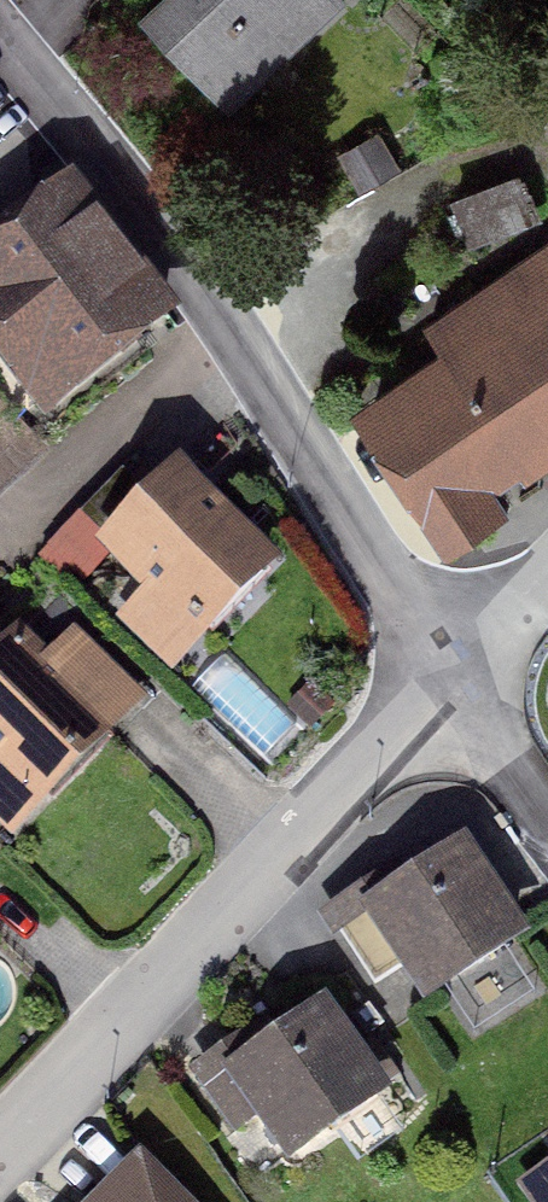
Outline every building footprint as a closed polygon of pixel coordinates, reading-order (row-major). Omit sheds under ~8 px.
[(141,16),(230,112),(347,5),(342,0),(158,0),(141,16)] [(466,246),(541,220),(525,173),(450,198),(466,246)] [(0,234),(0,370),(43,422),(180,309),(70,176),(0,234)] [(418,326),(433,349),(344,407),(442,558),(513,512),(497,488),(522,472),(525,478),(547,463),(547,242),(418,326)] [(182,458),(104,539),(81,517),(42,558),(76,591),(106,560),(138,590),(110,619),(172,679),(288,558),(182,458)] [(0,645),(0,827),(13,839),(148,696),(73,626),(49,651),(20,624),(0,645)] [(532,935),(465,834),(407,872),(399,860),(317,915),(332,938),(365,916),(425,1007),(532,935)] [(393,1091),(325,997),(266,1040),(253,1023),(186,1072),(233,1137),(255,1122),(288,1167),(393,1091)] [(139,1154),(93,1201),(188,1201),(139,1154)] [(518,1184),(531,1201),(547,1201),(547,1163),(518,1184)]
